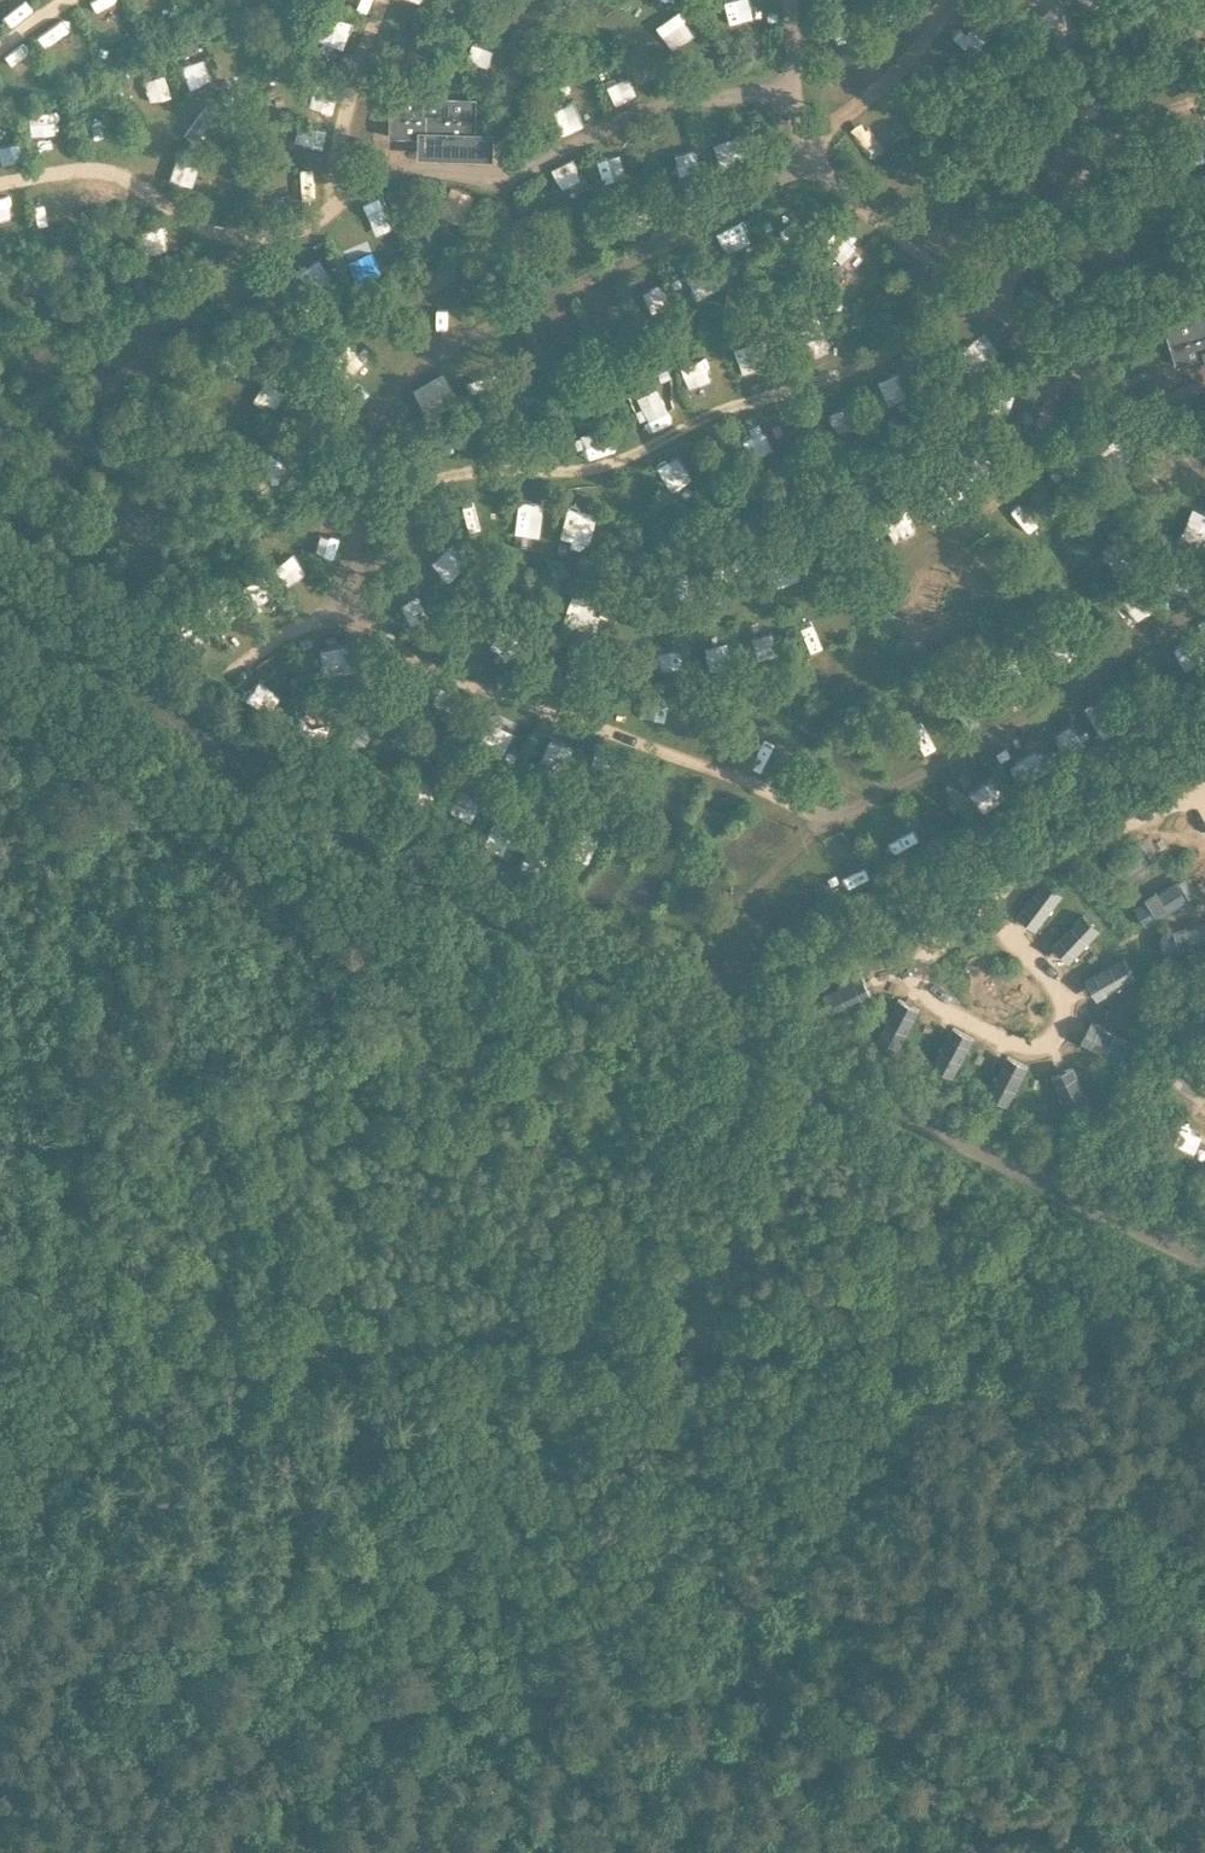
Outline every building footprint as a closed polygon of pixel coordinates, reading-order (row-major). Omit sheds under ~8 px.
[(8,27),(31,10),(23,0),(0,0),(0,17),(8,27)] [(80,4),(88,18),(115,1),(115,0),(86,0),(80,4)] [(756,24),(752,0),(750,0),(726,5),(731,29),(756,24)] [(668,47),(690,34),(676,10),(654,22),(668,47)] [(60,19),(41,33),(59,57),(78,43),(60,19)] [(16,77),(31,69),(20,47),(5,55),(16,77)] [(186,65),(195,86),(211,80),(201,59),(186,65)] [(165,75),(144,82),(151,105),(172,98),(165,75)] [(616,104),(636,95),(627,76),(608,86),(616,104)] [(416,135),(416,155),(491,156),(491,129),(474,129),(474,95),(388,93),(387,135),(416,135)] [(334,119),(337,98),(312,94),(309,115),(334,119)] [(576,100),(555,104),(560,130),(581,126),(576,100)] [(33,137),(60,135),(58,110),(31,112),(33,137)] [(295,147),(324,154),(328,134),(300,128),(295,147)] [(20,162),(19,145),(0,146),(0,164),(20,162)] [(624,158),(600,161),(603,183),(627,179),(624,158)] [(566,191),(587,182),(577,160),(556,169),(566,191)] [(450,187),(442,209),(465,218),(473,196),(450,187)] [(384,198),(363,202),(369,228),(389,224),(384,198)] [(40,203),(43,224),(60,221),(58,201),(40,203)] [(735,252),(754,239),(742,221),(723,234),(735,252)] [(642,294),(661,287),(653,267),(634,275),(642,294)] [(593,292),(600,314),(620,308),(613,286),(593,292)] [(1204,349),(1204,305),(1164,319),(1177,358),(1204,349)] [(737,346),(742,384),(768,380),(763,343),(737,346)] [(44,344),(29,362),(49,379),(64,362),(44,344)] [(682,368),(689,390),(711,383),(704,361),(682,368)] [(444,371),(416,386),(424,401),(452,385),(444,371)] [(883,382),(891,402),(905,397),(897,376),(883,382)] [(638,398),(654,432),(675,422),(660,388),(638,398)] [(576,422),(584,448),(608,441),(600,414),(576,422)] [(667,482),(685,475),(679,458),(661,464),(667,482)] [(1133,485),(1156,503),(1166,490),(1142,472),(1133,485)] [(1204,531),(1204,507),(1199,499),(1185,508),(1202,533),(1204,531)] [(557,539),(587,546),(594,516),(564,509),(557,539)] [(449,550),(430,565),(444,583),(463,568),(449,550)] [(777,587),(797,580),(790,560),(770,568),(777,587)] [(272,576),(249,586),(259,609),(282,600),(272,576)] [(823,616),(799,628),(812,653),(836,640),(823,616)] [(494,650),(518,655),(522,634),(498,629),(494,650)] [(327,673),(349,670),(346,648),(323,651),(327,673)] [(502,721),(496,749),(520,754),(526,726),(502,721)] [(757,748),(772,759),(783,743),(767,732),(757,748)] [(1014,753),(1027,773),(1047,760),(1034,740),(1014,753)] [(995,780),(980,787),(990,808),(1005,802),(995,780)] [(602,868),(589,891),(612,903),(624,880),(602,868)] [(1154,910),(1141,916),(1145,923),(1188,901),(1178,881),(1147,897),(1154,910)] [(1176,944),(1200,941),(1198,926),(1174,930),(1176,944)] [(1085,978),(1097,1000),(1137,978),(1125,956),(1085,978)] [(863,974),(833,989),(844,1011),(874,995),(863,974)] [(903,1041),(921,1008),(900,997),(882,1030),(903,1041)] [(1089,1023),(1082,1046),(1124,1060),(1131,1037),(1089,1023)] [(957,1074),(976,1036),(953,1024),(933,1062),(957,1074)] [(1009,1104),(1029,1065),(1007,1054),(987,1093),(1009,1104)] [(1075,1065),(1052,1074),(1063,1101),(1085,1093),(1075,1065)]
